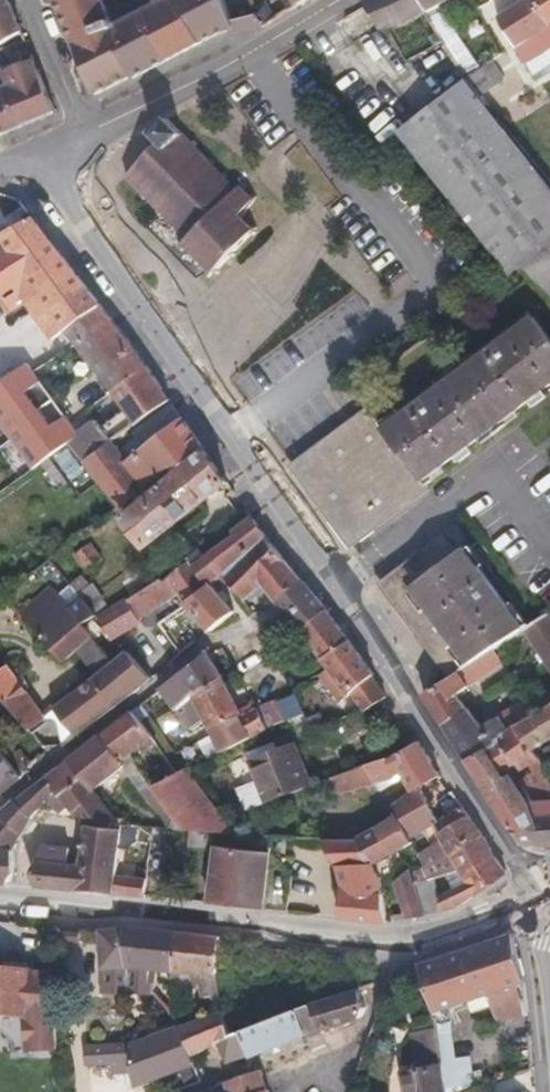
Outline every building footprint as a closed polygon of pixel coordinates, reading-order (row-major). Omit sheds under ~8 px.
[(7,0),(0,0),(0,47),(22,34),(7,0)] [(105,0),(58,0),(73,38),(83,35),(79,20),(110,11),(105,0)] [(186,0),(162,0),(163,3),(155,7),(162,21),(190,6),(186,0)] [(225,0),(186,0),(190,6),(198,18),(212,40),(231,34),(232,20),(225,0)] [(439,0),(419,0),(428,12),(442,4),(439,0)] [(535,0),(523,0),(498,17),(519,48),(549,27),(549,24),(535,0)] [(549,24),(549,0),(535,0),(549,24)] [(276,19),(266,1),(254,8),(264,26),(276,19)] [(212,40),(198,18),(190,6),(162,21),(159,22),(173,59),(212,40)] [(173,59),(159,22),(153,8),(123,23),(132,48),(142,74),(173,59)] [(132,48),(123,23),(116,26),(110,11),(79,20),(83,35),(73,38),(85,66),(110,56),(132,48)] [(519,48),(535,73),(549,63),(549,27),(519,48)] [(482,67),(461,37),(456,40),(451,34),(444,39),(468,77),(482,67)] [(142,74),(132,48),(110,56),(119,86),(142,74)] [(119,86),(110,56),(85,66),(94,90),(97,96),(119,86)] [(56,113),(33,59),(4,74),(8,85),(25,126),(56,113)] [(535,134),(505,93),(511,87),(492,60),(482,67),(468,77),(472,83),(522,145),(535,134)] [(467,80),(402,131),(400,134),(507,269),(515,276),(525,268),(546,250),(549,247),(549,186),(467,80)] [(8,85),(0,88),(0,137),(25,126),(8,85)] [(249,195),(244,191),(246,189),(241,185),(236,189),(225,178),(228,175),(225,171),(222,174),(213,166),(216,163),(212,158),(209,161),(196,148),(199,145),(194,140),(192,141),(168,117),(151,134),(161,142),(126,178),(187,239),(183,243),(214,273),(256,230),(241,216),(255,199),(250,194),(249,195)] [(7,309),(24,298),(55,340),(69,330),(78,343),(114,320),(80,277),(46,233),(34,217),(0,235),(0,298),(7,309)] [(546,250),(525,268),(549,291),(549,254),(546,250)] [(549,386),(549,340),(534,319),(383,431),(368,413),(296,468),(308,484),(342,529),(352,542),(425,487),(422,483),(549,386)] [(149,368),(129,339),(114,320),(78,343),(114,392),(149,368)] [(32,469),(52,455),(70,443),(79,436),(76,430),(29,363),(0,384),(0,423),(32,469)] [(111,442),(170,401),(149,368),(114,392),(127,410),(107,423),(95,405),(87,411),(93,419),(111,442)] [(207,453),(170,401),(111,442),(85,461),(70,443),(52,455),(80,488),(97,476),(121,508),(173,469),(178,475),(207,453)] [(85,461),(111,442),(93,419),(76,430),(79,436),(70,443),(85,461)] [(147,547),(228,483),(207,453),(178,475),(125,519),(147,547)] [(222,576),(267,539),(253,519),(236,532),(239,535),(209,558),(202,550),(190,559),(191,562),(211,587),(222,576)] [(303,582),(267,539),(222,576),(245,600),(263,585),(277,601),(303,582)] [(524,630),(466,552),(456,559),(442,542),(384,585),(452,677),(495,650),(524,630)] [(75,555),(78,553),(72,544),(51,560),(58,568),(70,559),(75,555)] [(105,561),(93,544),(78,553),(75,555),(89,573),(105,561)] [(105,598),(94,584),(91,585),(70,559),(58,568),(73,585),(83,597),(97,615),(110,606),(105,598)] [(140,620),(179,595),(187,603),(211,587),(191,562),(165,581),(163,579),(127,602),(124,598),(112,607),(110,606),(97,615),(96,616),(113,641),(142,623),(140,620)] [(300,630),(327,610),(303,582),(277,601),(300,630)] [(42,635),(83,597),(73,585),(59,597),(51,590),(23,614),(42,635)] [(210,630),(232,611),(211,587),(187,603),(210,630)] [(124,598),(125,597),(118,588),(105,598),(110,606),(112,607),(124,598)] [(104,651),(83,626),(96,616),(97,615),(83,597),(42,635),(64,661),(79,650),(89,662),(104,651)] [(346,638),(327,610),(300,630),(320,655),(346,638)] [(197,641),(172,613),(158,624),(180,654),(197,641)] [(547,615),(524,630),(549,669),(549,618),(547,615)] [(372,675),(346,638),(320,655),(331,668),(320,677),(339,702),(351,692),(365,712),(386,699),(371,678),(372,675)] [(482,726),(458,695),(503,664),(495,650),(452,677),(422,697),(466,762),(491,750),(500,741),(509,730),(515,726),(537,715),(521,691),(499,704),(503,714),(482,726)] [(125,699),(152,678),(128,652),(115,663),(104,651),(89,662),(99,675),(55,709),(63,744),(125,699)] [(193,728),(205,722),(214,738),(222,754),(267,730),(286,721),(277,702),(258,709),(244,716),(224,678),(208,652),(161,690),(177,711),(182,707),(193,728)] [(6,668),(0,673),(0,697),(31,730),(45,720),(6,668)] [(537,715),(515,726),(533,751),(549,740),(549,707),(537,715)] [(129,758),(141,749),(145,755),(158,746),(133,711),(100,736),(122,763),(129,758)] [(549,847),(549,780),(541,761),(533,751),(515,726),(509,730),(500,741),(491,750),(466,762),(523,846),(549,847)] [(122,763),(100,736),(43,778),(55,792),(59,797),(83,779),(94,792),(96,791),(97,789),(123,769),(126,766),(122,763)] [(441,777),(420,743),(391,758),(367,767),(376,784),(394,779),(400,774),(403,775),(411,791),(420,788),(441,777)] [(313,787),(295,744),(250,760),(266,803),(313,787)] [(0,751),(0,794),(21,778),(0,751)] [(174,816),(154,789),(129,758),(122,763),(126,766),(123,769),(155,815),(161,816),(168,826),(174,816)] [(376,784),(367,767),(330,781),(337,797),(376,784)] [(236,835),(188,770),(154,789),(174,816),(185,831),(188,832),(236,835)] [(49,798),(55,792),(43,778),(20,796),(37,812),(46,802),(49,798)] [(73,814),(99,795),(96,791),(94,792),(83,779),(59,797),(67,808),(73,814)] [(438,823),(420,788),(411,791),(395,800),(400,814),(414,838),(435,826),(438,823)] [(67,808),(59,797),(55,792),(49,798),(46,802),(54,809),(62,811),(67,808)] [(124,826),(125,819),(118,818),(115,816),(99,795),(73,814),(86,829),(81,866),(118,870),(124,826)] [(37,812),(20,796),(15,800),(32,817),(37,812)] [(32,817),(15,800),(0,813),(0,885),(8,886),(9,881),(14,875),(13,851),(32,817)] [(45,820),(54,809),(46,802),(37,812),(45,820)] [(483,838),(465,809),(448,819),(447,822),(451,828),(439,834),(447,848),(452,856),(483,838)] [(414,838),(400,814),(357,840),(376,865),(400,853),(413,845),(411,840),(414,838)] [(144,898),(154,828),(124,826),(118,870),(115,895),(144,898)] [(272,851),(274,836),(236,835),(188,832),(186,845),(272,851)] [(494,857),(483,838),(452,856),(460,871),(464,879),(494,857)] [(376,865),(357,840),(324,840),(334,860),(344,886),(341,917),(389,922),(384,897),(364,897),(363,883),(365,882),(364,865),(376,865)] [(115,895),(118,870),(81,866),(69,865),(67,849),(42,847),(32,874),(36,889),(115,895)] [(460,871),(452,856),(447,848),(427,856),(438,878),(447,875),(460,871)] [(266,910),(272,856),(216,850),(211,905),(266,910)] [(378,872),(404,859),(400,853),(376,865),(378,872)] [(458,908),(505,874),(494,857),(464,879),(460,871),(447,875),(454,892),(442,897),(434,878),(414,884),(425,916),(458,908)] [(385,895),(378,872),(376,865),(364,865),(365,882),(363,883),(364,897),(384,897),(385,895)] [(425,916),(414,884),(409,871),(396,883),(409,919),(425,916)] [(157,971),(160,930),(128,927),(100,929),(99,939),(102,970),(127,968),(157,971)] [(217,975),(219,937),(160,930),(157,971),(217,975)] [(527,990),(521,968),(513,936),(421,966),(435,1012),(439,1031),(454,1030),(452,1014),(462,1011),(460,1006),(488,997),(498,1023),(529,1016),(527,990)] [(311,977),(312,954),(263,949),(264,942),(219,937),(217,975),(230,976),(229,1011),(223,1014),(231,1037),(287,1015),(287,976),(311,977)] [(54,983),(53,973),(0,967),(0,1014),(32,1017),(34,1053),(60,1051),(54,983)] [(127,968),(102,970),(104,994),(155,992),(157,971),(127,968)] [(362,1017),(366,1009),(359,988),(312,1006),(321,1029),(322,1033),(362,1017)] [(250,1057),(321,1029),(312,1006),(287,1015),(231,1037),(217,1044),(220,1053),(245,1044),(250,1057)] [(231,1037),(223,1014),(181,1028),(192,1054),(217,1044),(231,1037)] [(196,1065),(192,1054),(181,1028),(131,1045),(85,1048),(86,1067),(113,1065),(114,1075),(135,1073),(136,1087),(196,1065)] [(441,1047),(419,1052),(422,1070),(403,1074),(407,1091),(449,1091),(441,1047)] [(261,1071),(251,1074),(227,1083),(230,1091),(264,1091),(268,1091),(261,1071)]
